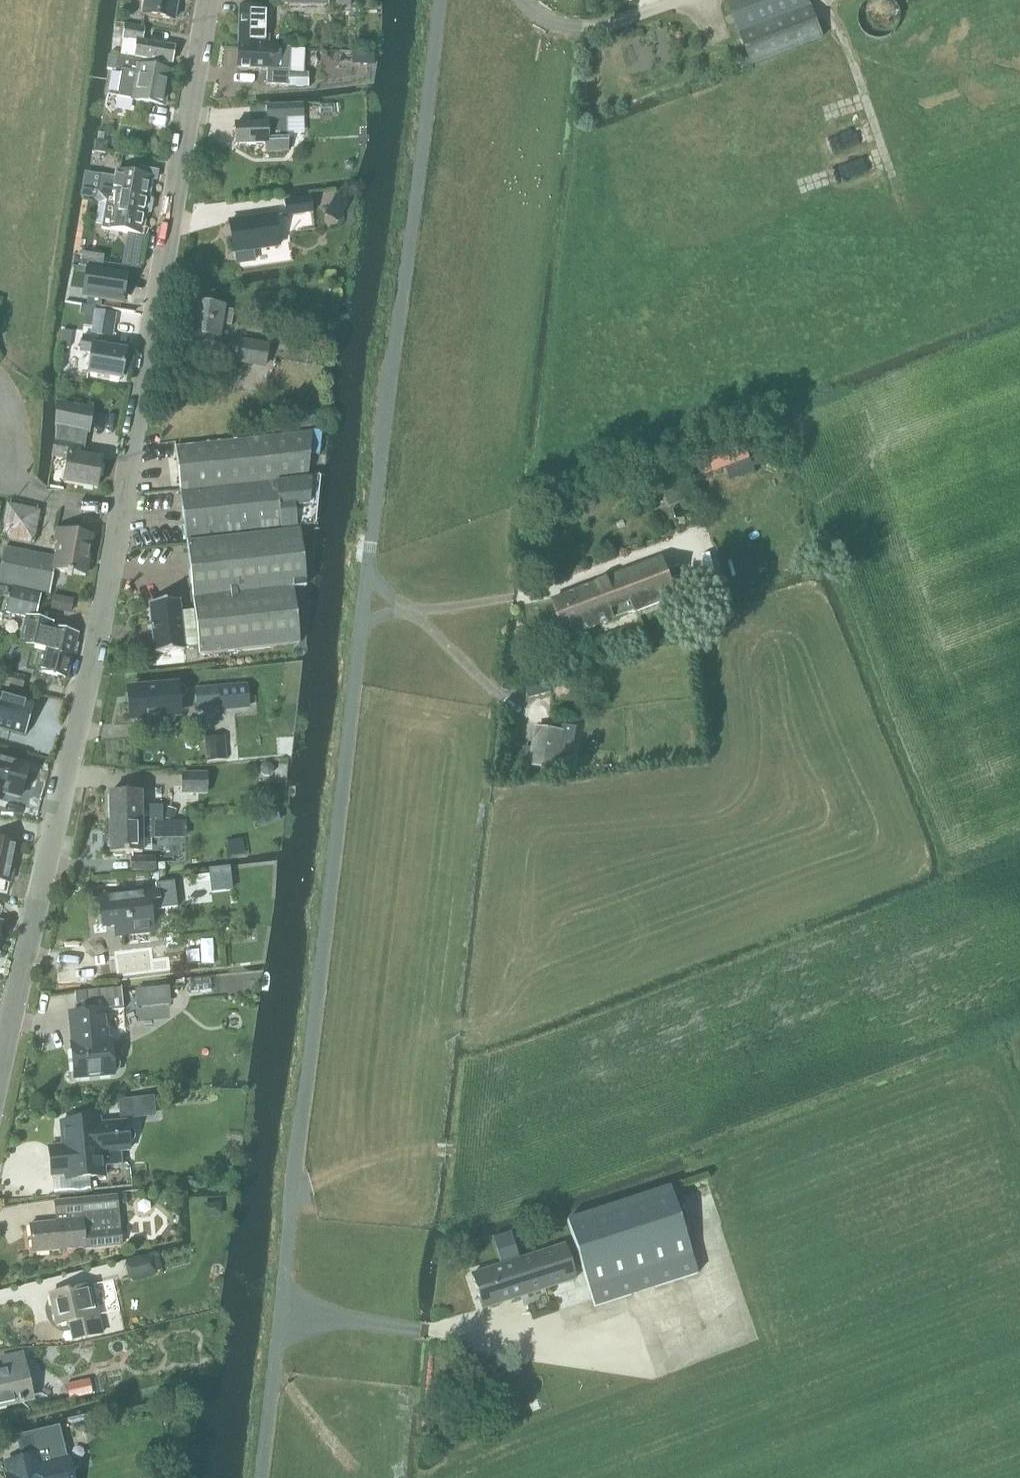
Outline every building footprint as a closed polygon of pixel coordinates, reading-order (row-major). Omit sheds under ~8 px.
[(141,14),(174,21),(178,0),(144,0),(141,14)] [(824,36),(810,0),(728,0),(752,64),(824,36)] [(896,12),(895,4),(893,0),(852,0),(851,3),(849,7),(849,12),(850,20),(852,24),(855,28),(859,31),(863,33),(871,36),(875,36),(881,34),(889,30),(892,26),(894,22),(896,18),(896,13),(896,12)] [(239,45),(269,46),(270,7),(240,7),(239,45)] [(134,58),(141,59),(172,64),(175,46),(143,41),(145,27),(125,25),(122,39),(136,41),(134,58)] [(239,45),(239,67),(269,69),(268,74),(267,85),(308,88),(309,74),(304,74),(306,50),(289,49),(289,48),(277,47),(269,47),(269,46),(239,45)] [(371,65),(371,53),(355,53),(354,65),(371,65)] [(117,68),(121,68),(116,96),(130,98),(130,100),(165,106),(171,71),(141,66),(141,59),(134,58),(118,56),(117,68)] [(266,105),(266,120),(287,120),(288,120),(303,120),(304,120),(304,111),(304,105),(304,104),(266,105)] [(266,122),(235,123),(235,146),(236,146),(267,145),(267,152),(268,152),(288,151),(288,135),(287,123),(287,120),(266,120),(266,122)] [(109,142),(97,140),(96,151),(107,153),(109,142)] [(101,175),(98,194),(106,201),(101,228),(144,235),(148,208),(152,208),(154,200),(150,197),(153,180),(157,181),(158,171),(141,168),(139,175),(115,171),(114,177),(101,175)] [(337,195),(329,209),(342,216),(350,202),(337,195)] [(313,213),(311,199),(311,197),(283,200),(286,217),(313,213)] [(276,214),(229,221),(234,253),(236,252),(237,265),(255,262),(254,250),(281,246),(276,214)] [(103,263),(104,256),(83,253),(80,267),(91,269),(102,270),(103,263)] [(88,297),(86,305),(101,307),(102,299),(122,302),(126,274),(102,270),(91,269),(86,297),(88,297)] [(232,326),(234,311),(226,310),(226,308),(195,303),(191,334),(220,339),(223,325),(232,326)] [(92,334),(113,337),(116,313),(95,310),(92,334)] [(122,381),(128,350),(114,348),(116,341),(100,339),(84,336),(83,335),(80,352),(91,353),(87,374),(122,381)] [(266,368),(270,344),(240,340),(236,364),(266,368)] [(88,434),(92,409),(56,403),(55,427),(56,428),(56,443),(54,443),(52,457),(67,460),(63,483),(97,489),(102,459),(81,456),(84,433),(88,434)] [(317,407),(293,408),(294,428),(318,427),(317,407)] [(309,478),(313,432),(175,447),(186,539),(315,526),(320,476),(309,478)] [(743,439),(697,456),(705,476),(751,458),(743,439)] [(93,536),(56,528),(54,541),(57,545),(55,556),(4,546),(0,569),(0,585),(49,594),(54,571),(86,577),(93,536)] [(300,645),(293,590),(307,588),(300,530),(187,542),(198,655),(300,645)] [(567,638),(679,596),(663,557),(553,600),(567,638)] [(36,618),(41,596),(13,589),(7,613),(25,618),(36,620),(36,618)] [(71,613),(73,600),(53,596),(51,610),(71,613)] [(179,601),(148,604),(154,654),(184,651),(179,601)] [(25,618),(20,644),(22,645),(72,656),(77,635),(53,629),(54,622),(36,618),(36,620),(25,618)] [(18,666),(26,668),(67,678),(72,656),(22,645),(18,666)] [(5,672),(2,685),(22,690),(25,677),(5,672)] [(530,699),(553,693),(550,681),(527,687),(530,699)] [(246,685),(218,687),(220,712),(248,709),(246,685)] [(185,687),(129,691),(131,718),(180,714),(179,698),(186,697),(185,687)] [(25,735),(34,706),(0,696),(0,728),(25,735)] [(573,754),(577,729),(563,726),(562,731),(538,727),(532,767),(559,770),(561,751),(573,754)] [(206,763),(228,761),(226,737),(204,739),(206,763)] [(20,797),(29,767),(0,759),(0,792),(20,797)] [(261,767),(261,773),(265,776),(270,777),(274,773),(274,767),(270,763),(265,763),(261,767)] [(208,795),(207,773),(182,773),(182,794),(208,795)] [(109,794),(109,824),(163,823),(163,806),(143,806),(143,794),(109,794)] [(281,821),(276,806),(256,813),(261,828),(281,821)] [(163,823),(109,824),(110,854),(144,854),(144,840),(186,839),(186,823),(163,823)] [(15,861),(18,844),(0,840),(0,882),(10,884),(15,861)] [(155,872),(155,861),(155,858),(131,858),(131,872),(155,872)] [(157,890),(100,897),(104,930),(116,928),(117,936),(152,931),(149,904),(158,903),(159,910),(178,907),(175,882),(156,884),(157,890)] [(170,976),(168,958),(153,959),(151,948),(116,952),(119,975),(148,972),(149,978),(170,976)] [(114,1075),(114,1073),(115,1072),(116,1072),(117,1071),(118,1070),(119,1069),(119,1068),(119,1066),(119,1065),(119,1064),(119,1063),(118,1062),(117,1061),(115,1060),(113,1060),(111,1041),(107,1041),(104,1012),(124,1010),(124,1009),(122,988),(75,993),(77,1013),(80,1044),(71,1045),(74,1078),(114,1075)] [(139,1010),(155,1009),(153,989),(137,991),(139,1010)] [(130,1151),(129,1142),(132,1142),(134,1139),(134,1135),(133,1132),(130,1129),(127,1130),(127,1122),(101,1125),(100,1120),(61,1124),(63,1147),(49,1148),(52,1177),(65,1176),(66,1181),(106,1177),(105,1167),(122,1165),(120,1152),(130,1151)] [(594,1307),(698,1275),(670,1188),(567,1221),(594,1307)] [(32,1253),(122,1245),(117,1197),(55,1203),(56,1223),(30,1226),(32,1253)] [(493,1239),(501,1265),(471,1275),(482,1309),(575,1279),(565,1245),(519,1259),(511,1233),(493,1239)] [(128,1280),(156,1274),(151,1256),(124,1263),(128,1280)] [(104,1337),(93,1285),(50,1295),(57,1329),(71,1325),(74,1343),(104,1337)] [(34,1400),(24,1355),(1,1359),(4,1371),(0,1372),(0,1408),(34,1400)] [(90,1380),(66,1384),(69,1400),(93,1396),(90,1381),(90,1380)] [(5,1463),(8,1476),(7,1476),(7,1477),(75,1477),(76,1476),(75,1472),(72,1468),(70,1466),(67,1457),(66,1458),(59,1427),(30,1434),(30,1435),(31,1435),(31,1436),(32,1436),(37,1454),(36,1454),(36,1455),(35,1455),(36,1456),(26,1458),(25,1458),(23,1458),(23,1459),(5,1463)]
